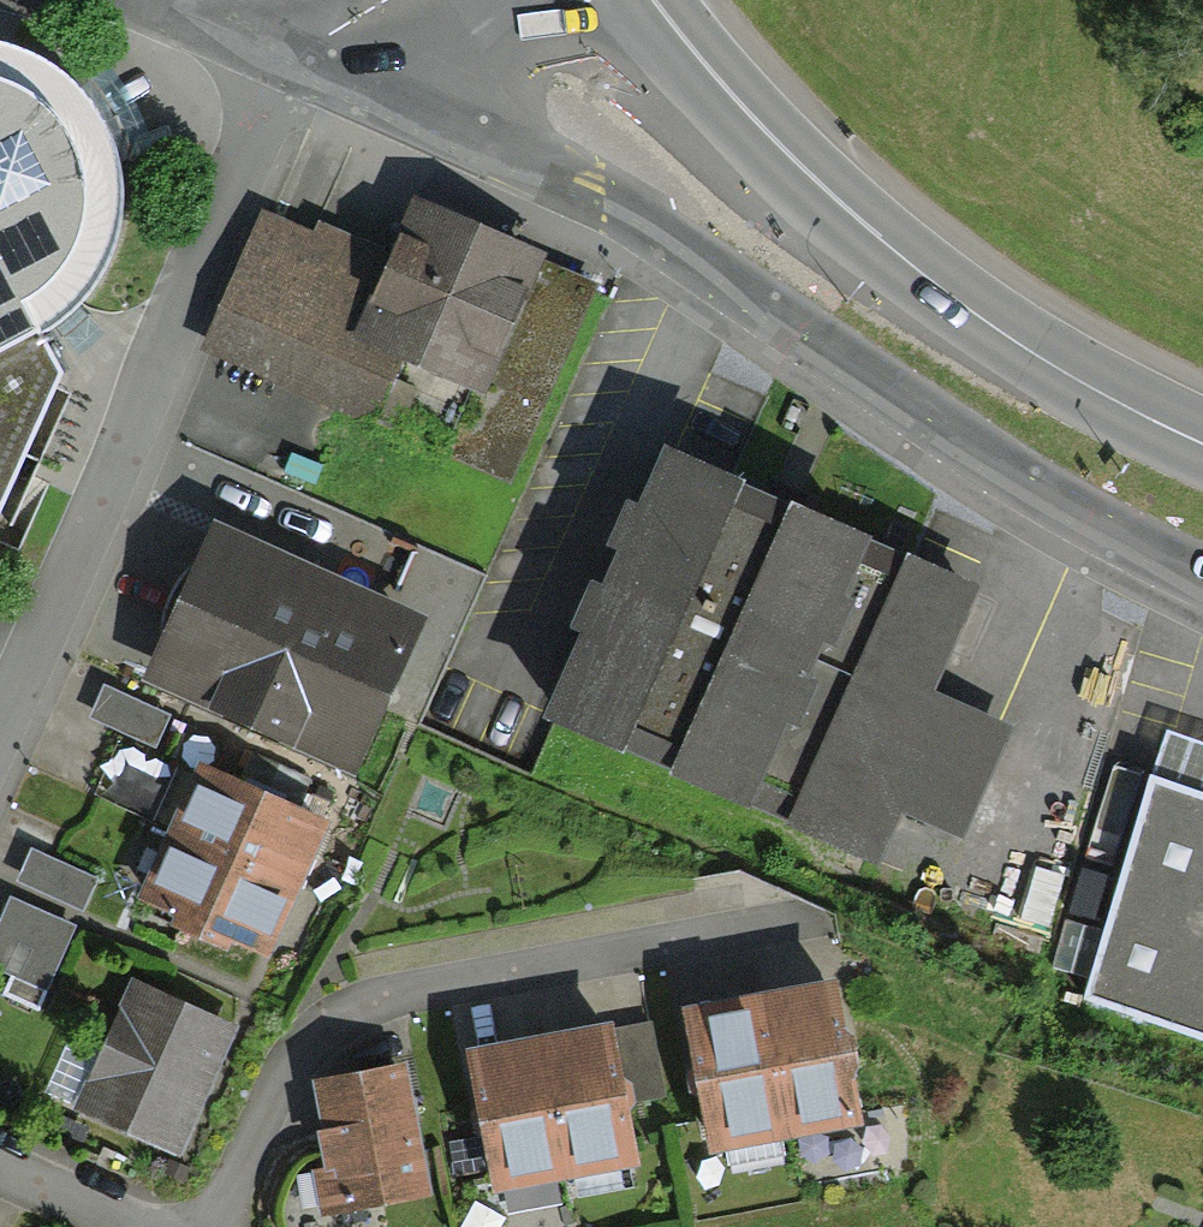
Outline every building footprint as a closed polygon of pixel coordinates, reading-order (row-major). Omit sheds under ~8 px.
[(63,372),(36,321),(75,300),(104,252),(113,196),(103,121),(61,68),(4,39),(0,39),(0,504),(63,372)] [(431,187),(400,259),(372,323),(419,343),(515,384),(574,248),(431,187)] [(277,206),(219,341),(389,414),(419,343),(372,323),(400,259),(277,206)] [(679,441),(548,709),(904,882),(982,722),(926,695),(979,587),(679,441)] [(229,521),(167,660),(387,758),(449,620),(229,521)] [(1090,990),(1202,1028),(1202,789),(1163,775),(1090,990)] [(319,831),(204,782),(179,840),(294,889),(319,831)] [(294,889),(179,840),(155,898),(270,947),(294,889)] [(16,892),(82,917),(98,875),(32,849),(16,892)] [(54,992),(78,919),(7,895),(0,916),(0,974),(54,992)] [(136,998),(85,1109),(175,1150),(226,1039),(136,998)] [(827,999),(760,1012),(784,1134),(851,1121),(827,999)] [(760,1012),(693,1025),(716,1147),(784,1134),(760,1012)] [(604,1043),(540,1056),(564,1177),(628,1164),(604,1043)] [(540,1056),(476,1068),(500,1189),(564,1177),(540,1056)] [(400,1082),(323,1097),(338,1177),(324,1180),(330,1211),(421,1193),(400,1082)]
